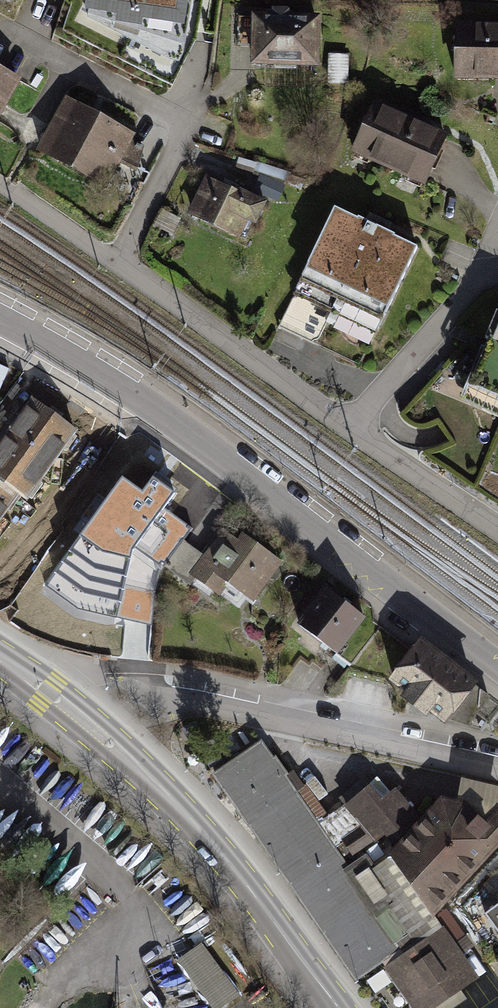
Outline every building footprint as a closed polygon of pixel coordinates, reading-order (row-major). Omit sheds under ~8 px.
[(84,14),(116,19),(115,27),(142,31),(143,24),(183,31),(188,0),(87,0),(84,14)] [(273,19),(253,19),(252,70),(321,70),(321,18),(290,18),(291,12),(273,12),(273,19)] [(459,25),(458,82),(497,83),(497,26),(459,25)] [(0,71),(0,126),(2,127),(24,83),(0,71)] [(136,133),(71,100),(43,154),(107,188),(136,133)] [(452,135),(376,104),(355,156),(431,186),(452,135)] [(270,205),(210,176),(190,216),(244,242),(254,221),(261,224),(270,205)] [(303,286),(387,324),(422,249),(338,211),(303,286)] [(497,415),(497,336),(472,405),(497,415)] [(0,429),(0,519),(24,488),(30,493),(84,422),(34,384),(0,429)] [(284,565),(232,532),(205,574),(256,607),(284,565)] [(367,620),(330,590),(297,631),(334,661),(367,620)] [(475,694),(419,650),(394,681),(411,694),(404,702),(427,720),(435,710),(452,723),(475,694)] [(261,744),(215,775),(356,978),(401,948),(404,953),(441,927),(432,914),(391,855),(396,850),(391,843),(419,819),(394,790),(381,801),(369,786),(364,791),(353,778),(336,792),(347,805),(327,819),(303,785),(302,786),(293,772),(284,778),(282,774),(284,773),(275,760),(272,761),(261,744)] [(391,855),(432,914),(497,843),(497,790),(483,787),(461,782),(457,804),(442,800),(396,850),(391,855)] [(497,936),(497,909),(485,918),(497,936)] [(385,966),(414,1007),(432,1007),(476,978),(469,968),(472,966),(470,962),(467,964),(451,940),(452,938),(451,936),(449,937),(441,927),(404,953),(385,966)] [(201,945),(178,963),(212,1007),(224,1007),(240,996),(201,945)]
